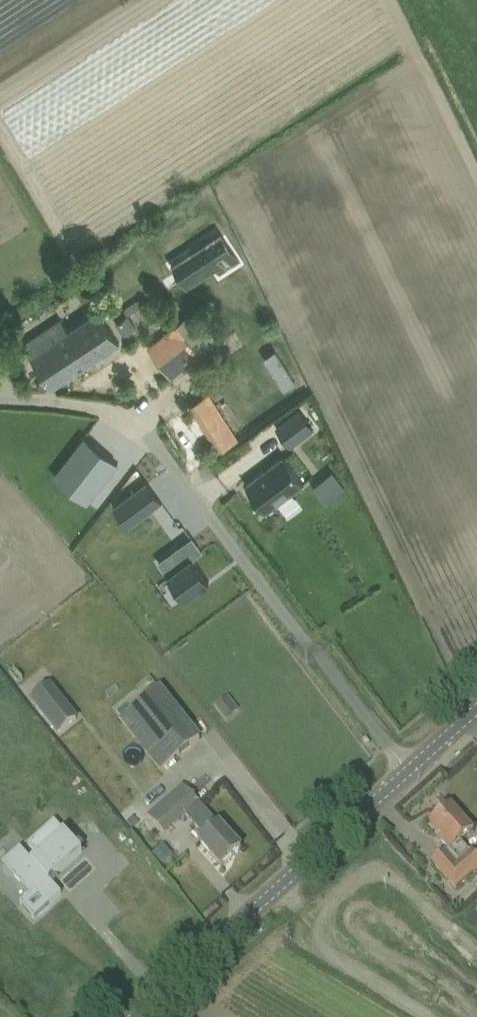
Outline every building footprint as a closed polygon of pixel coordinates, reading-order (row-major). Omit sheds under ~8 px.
[(198,257),(181,268),(204,304),(226,290),(228,294),(250,280),(233,253),(206,270),(198,257)] [(120,342),(108,325),(100,312),(69,332),(61,319),(25,343),(53,386),(112,347),(120,342)] [(123,334),(137,325),(129,313),(115,322),(123,334)] [(182,319),(166,331),(190,363),(213,346),(189,314),(182,319)] [(172,407),(206,465),(247,441),(219,395),(206,403),(199,391),(172,407)] [(299,409),(276,426),(291,445),(314,428),(299,409)] [(85,436),(55,475),(88,501),(118,462),(85,436)] [(284,456),(246,484),(266,511),(304,482),(284,456)] [(147,481),(113,506),(128,526),(162,501),(147,481)] [(192,537),(158,563),(159,564),(185,598),(194,592),(210,580),(192,556),(201,549),(192,537)] [(29,702),(56,737),(78,721),(50,685),(29,702)] [(200,739),(159,688),(117,722),(158,772),(200,739)] [(226,697),(215,706),(225,718),(236,709),(226,697)] [(200,845),(207,853),(220,868),(240,850),(227,835),(219,827),(218,829),(182,789),(150,817),(165,834),(185,815),(206,839),(200,845)] [(445,879),(454,890),(476,870),(476,860),(471,853),(470,855),(460,843),(472,833),(463,823),(450,807),(430,825),(440,837),(437,840),(448,852),(445,855),(444,853),(432,864),(445,879)] [(122,821),(131,831),(143,819),(134,809),(122,821)] [(48,882),(80,853),(52,823),(28,845),(40,859),(33,865),(20,851),(4,866),(31,896),(20,906),(32,919),(60,895),(48,882)] [(116,887),(104,892),(111,905),(122,900),(116,887)]
